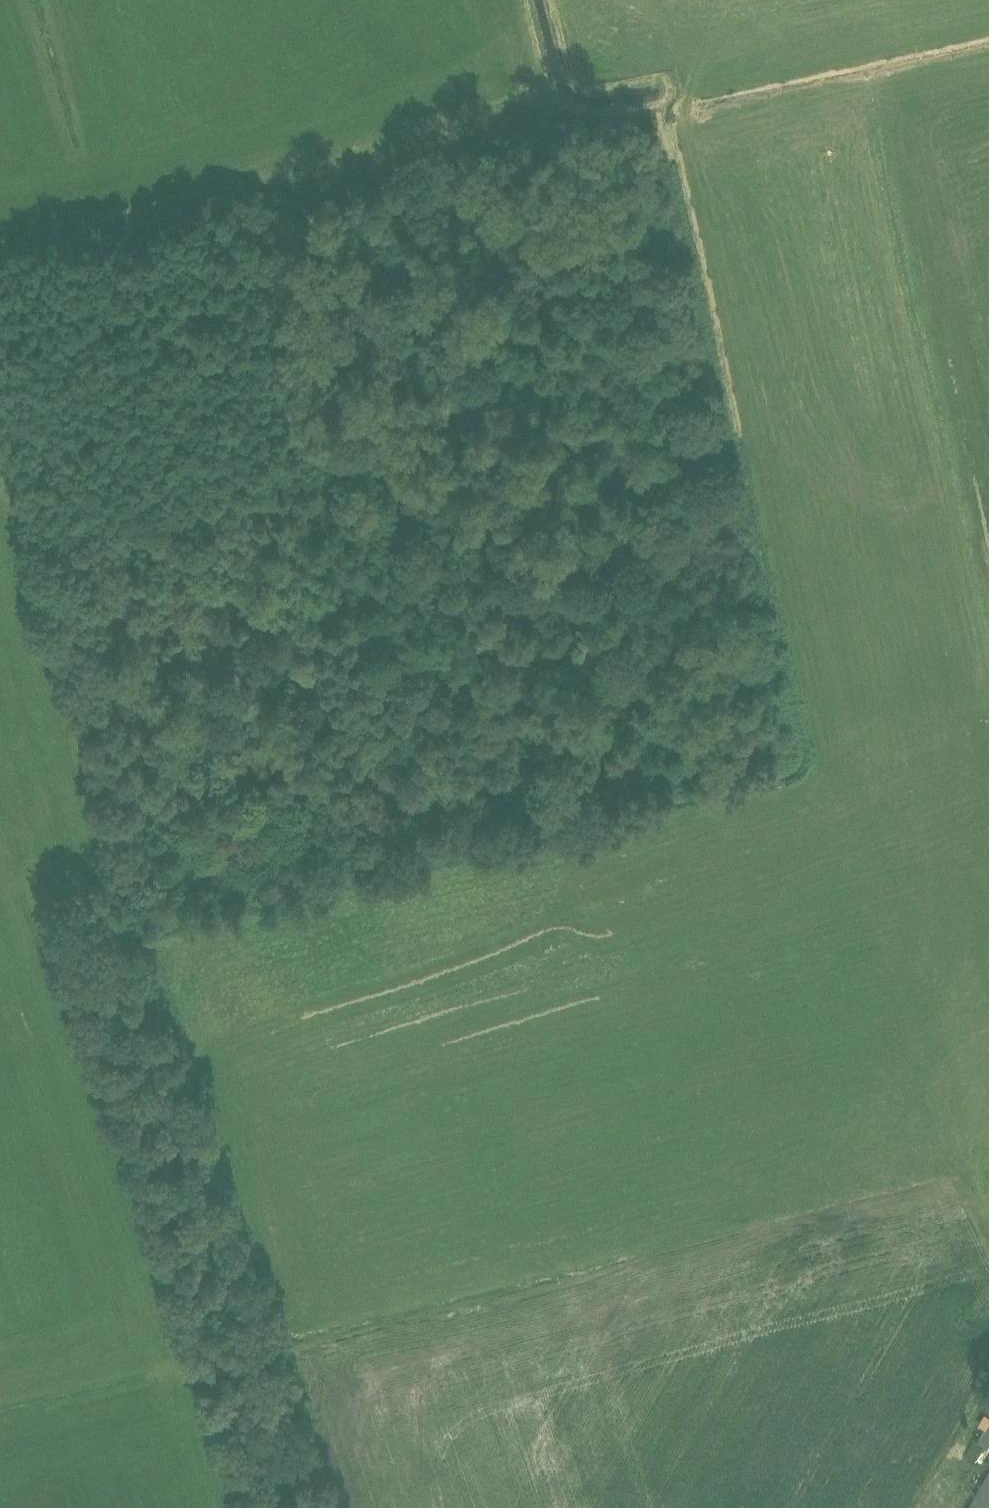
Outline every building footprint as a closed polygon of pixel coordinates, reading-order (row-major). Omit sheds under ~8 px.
[(978,1440),(988,1446),(988,1421),(978,1440)] [(969,1507),(988,1507),(988,1473),(969,1507)]
